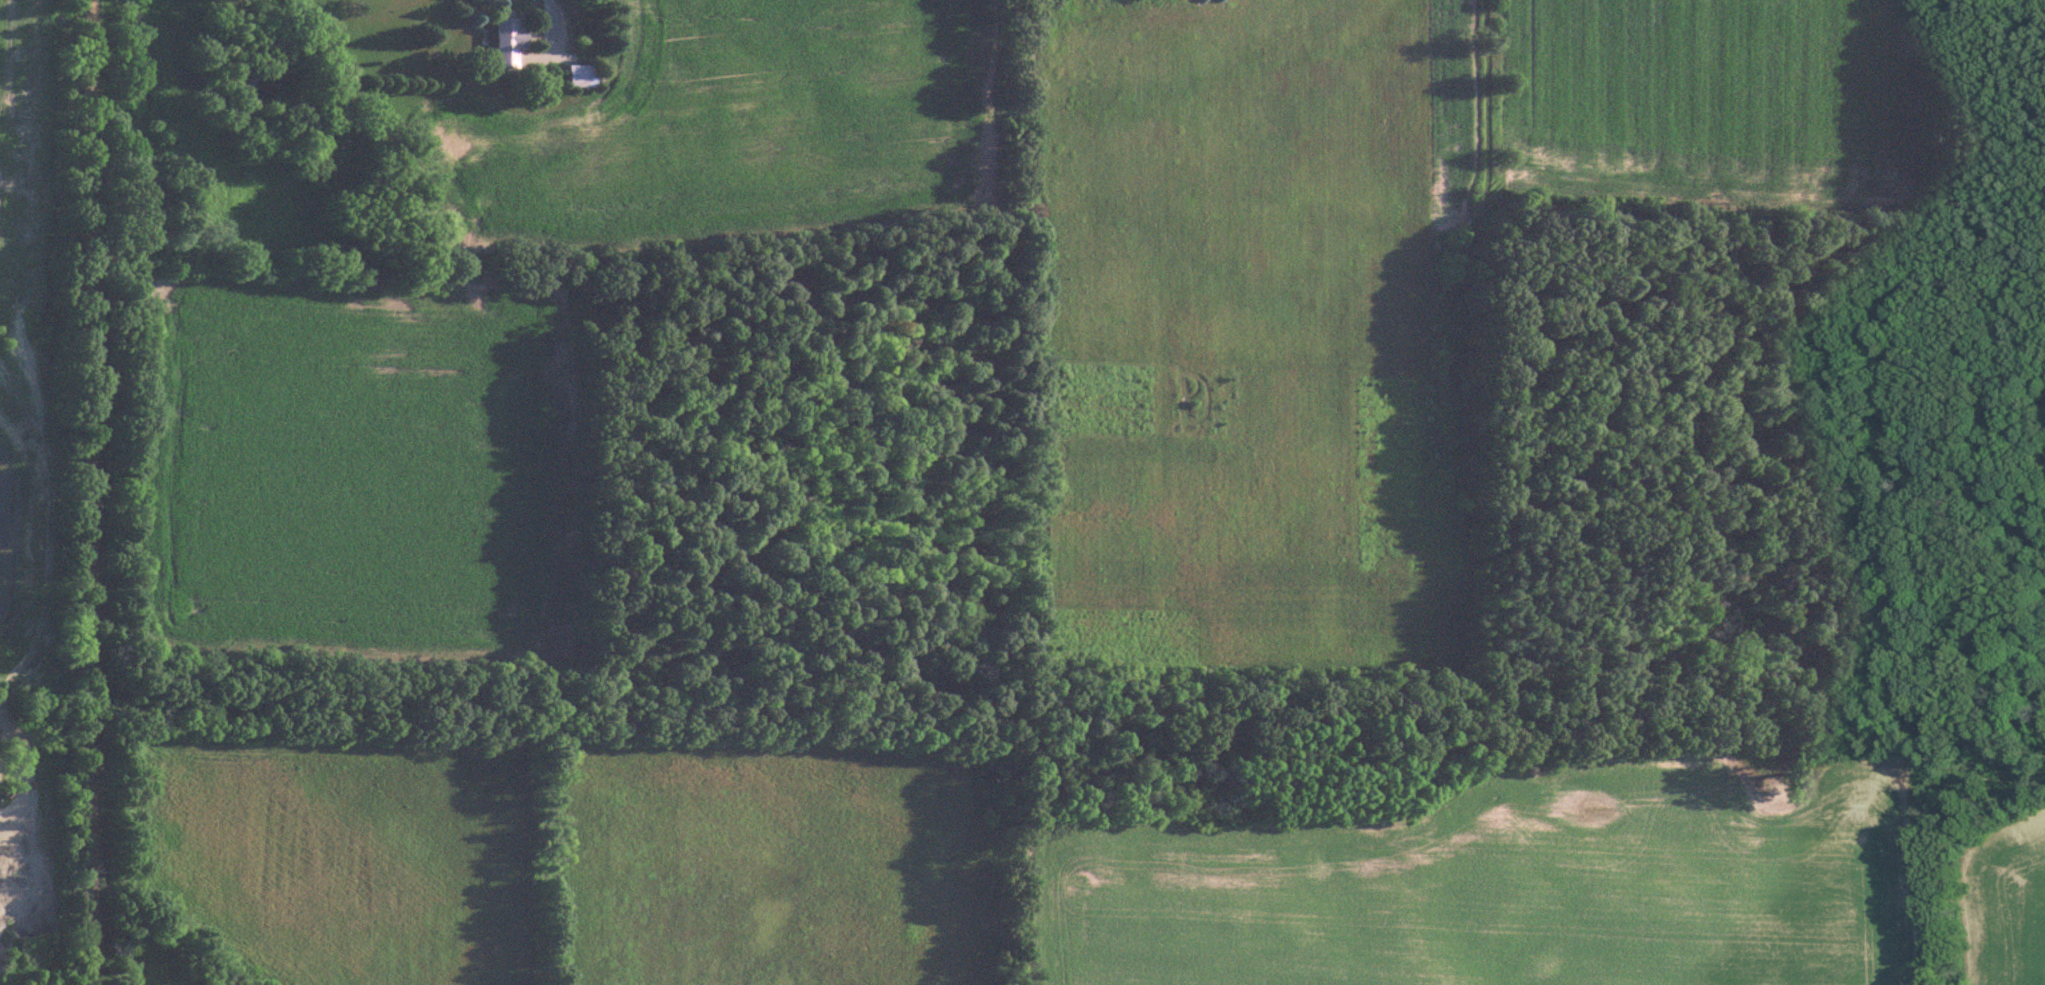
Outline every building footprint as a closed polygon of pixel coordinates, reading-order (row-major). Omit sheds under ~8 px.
[(511,46),(518,46),(518,17),(489,16),(489,65),(511,66),(511,46)] [(562,62),(562,85),(591,85),(591,62),(562,62)]
